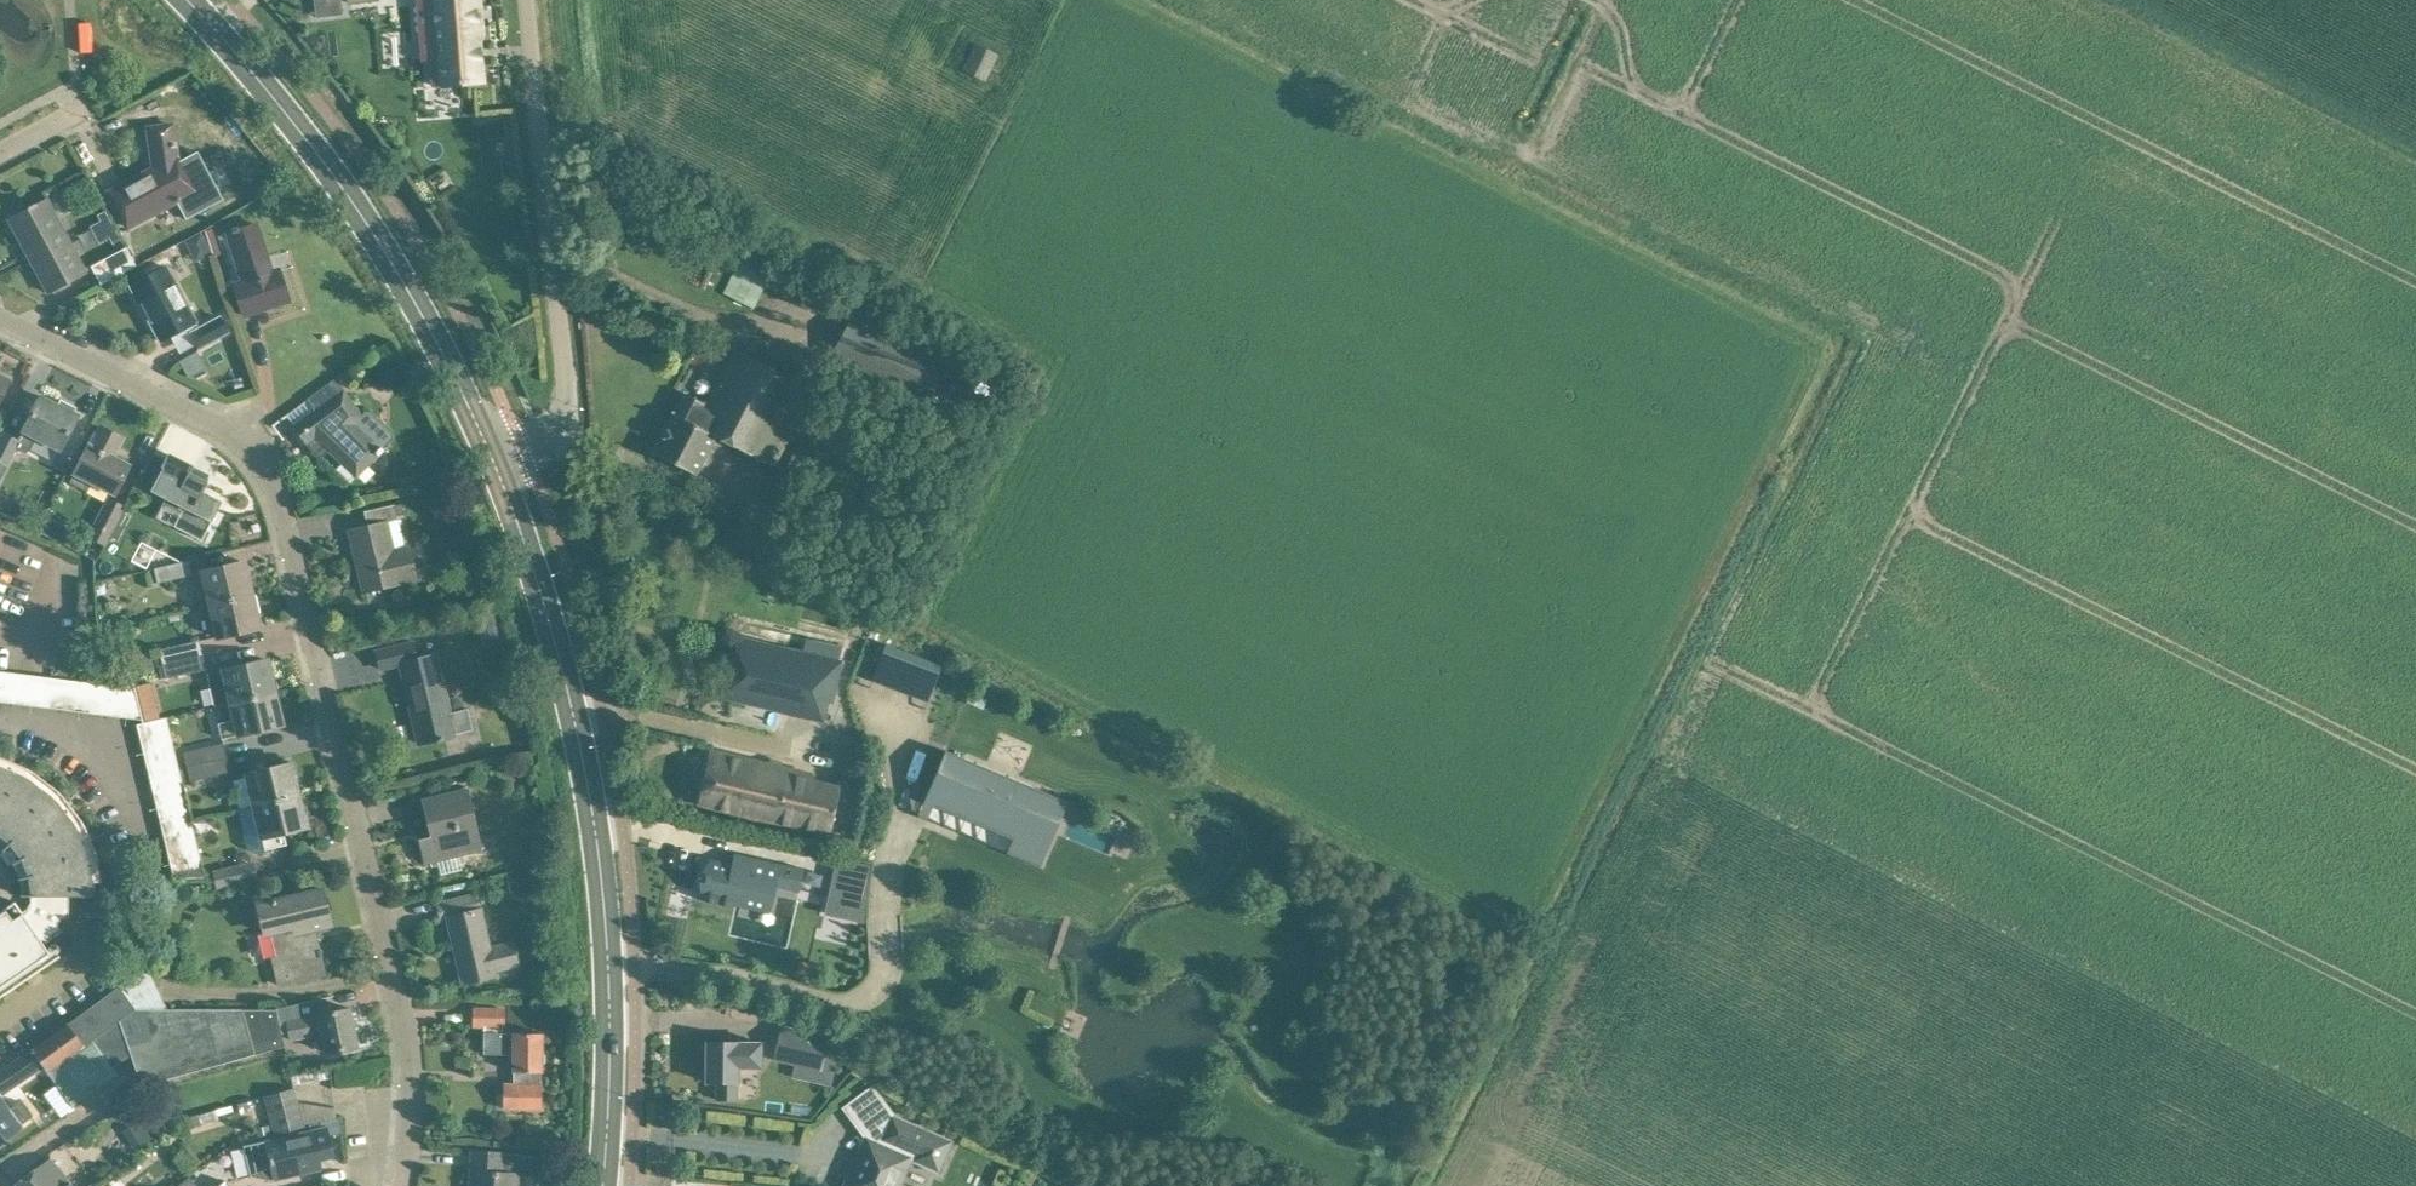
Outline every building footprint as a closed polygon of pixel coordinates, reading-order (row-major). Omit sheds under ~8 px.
[(314,1),(316,20),(342,16),(340,0),(313,0),(314,1)] [(433,86),(481,82),(477,36),(481,36),(478,0),(417,0),(420,40),(436,39),(438,57),(430,58),(433,86)] [(975,44),(962,70),(984,81),(996,55),(975,44)] [(127,227),(173,202),(194,191),(176,157),(172,125),(149,128),(154,168),(108,193),(127,227)] [(85,272),(58,221),(47,199),(35,205),(34,203),(27,207),(28,209),(15,216),(38,258),(31,261),(47,292),(69,281),(85,272)] [(238,227),(233,229),(233,231),(227,233),(243,282),(234,285),(243,315),(288,300),(278,267),(268,270),(264,259),(267,258),(265,254),(255,224),(239,229),(238,227)] [(723,295),(733,300),(735,296),(753,305),(780,251),(753,237),(723,295)] [(136,266),(127,246),(92,266),(102,284),(136,266)] [(167,266),(152,274),(130,286),(144,312),(149,309),(163,335),(158,338),(160,341),(175,333),(182,346),(195,339),(199,347),(228,332),(220,317),(200,328),(167,266)] [(925,405),(947,366),(852,314),(831,353),(925,405)] [(813,390),(757,361),(735,350),(706,406),(704,405),(704,404),(684,393),(673,413),(653,453),(695,475),(706,453),(715,436),(756,458),(757,457),(774,466),(813,390)] [(189,382),(207,371),(197,354),(179,364),(189,382)] [(9,380),(0,375),(0,397),(9,380)] [(371,413),(365,413),(361,417),(343,391),(338,395),(329,383),(306,399),(315,411),(293,427),(294,429),(296,428),(305,440),(304,441),(305,443),(322,431),(333,443),(328,449),(356,476),(377,454),(378,455),(384,450),(382,449),(392,439),(391,432),(371,413)] [(57,451),(77,415),(71,412),(73,408),(60,401),(58,405),(40,396),(17,441),(3,434),(0,441),(0,462),(6,465),(14,450),(26,456),(34,440),(57,451)] [(88,444),(82,457),(69,482),(87,492),(92,482),(114,494),(129,465),(112,457),(122,438),(100,427),(91,445),(88,444)] [(168,455),(157,476),(150,491),(166,499),(157,516),(175,526),(180,518),(206,531),(222,501),(202,491),(207,481),(189,472),(192,467),(168,455)] [(104,545),(124,509),(107,500),(88,536),(104,545)] [(364,592),(416,579),(408,546),(404,547),(397,515),(404,513),(402,502),(364,511),(367,525),(349,530),(350,531),(354,530),(361,559),(356,560),(364,592)] [(156,582),(192,574),(189,560),(153,568),(156,582)] [(209,604),(251,594),(247,574),(244,574),(242,564),(244,563),(244,562),(201,572),(209,604)] [(251,594),(209,604),(216,637),(259,627),(259,625),(257,626),(254,615),(256,615),(251,594)] [(494,613),(478,617),(485,645),(501,642),(494,613)] [(736,636),(722,699),(821,723),(822,719),(826,702),(830,703),(844,648),(806,638),(805,642),(803,651),(776,645),(736,636)] [(162,664),(202,655),(198,641),(158,650),(159,651),(152,653),(155,663),(161,662),(162,664)] [(412,642),(376,651),(380,669),(400,664),(407,693),(408,693),(419,740),(418,740),(418,743),(438,738),(438,740),(442,739),(442,737),(449,735),(454,734),(472,730),(467,709),(449,713),(435,654),(416,659),(412,642)] [(943,670),(885,647),(872,679),(930,700),(943,670)] [(202,655),(162,664),(162,665),(158,666),(161,680),(165,679),(205,669),(202,655)] [(230,702),(275,692),(274,691),(271,692),(265,664),(268,663),(267,662),(207,676),(214,706),(230,702)] [(144,719),(131,671),(93,683),(0,670),(0,701),(144,719)] [(275,692),(230,702),(234,720),(218,724),(222,738),(282,724),(282,722),(279,723),(271,693),(275,692)] [(169,731),(166,717),(136,724),(140,738),(169,731)] [(173,745),(169,731),(140,738),(143,752),(173,745)] [(186,767),(225,758),(221,744),(183,754),(186,767)] [(176,759),(173,745),(143,752),(147,766),(176,759)] [(789,765),(734,755),(710,750),(698,804),(721,809),(830,828),(839,780),(788,771),(789,765)] [(992,830),(1012,839),(1019,842),(1025,827),(1036,831),(1046,806),(1036,801),(1040,790),(945,750),(944,753),(951,756),(933,798),(995,824),(992,830)] [(2,851),(12,864),(19,880),(21,895),(69,896),(94,896),(94,890),(90,864),(98,861),(96,853),(85,826),(80,819),(63,795),(57,789),(34,772),(26,767),(0,757),(0,849),(2,851)] [(225,758),(186,767),(190,781),(228,771),(225,758)] [(180,773),(176,759),(147,766),(150,780),(180,773)] [(268,767),(247,772),(255,806),(297,796),(292,776),(294,775),(294,774),(292,775),(289,764),(291,763),(291,762),(268,767)] [(183,787),(180,773),(150,780),(154,794),(183,787)] [(186,801),(183,787),(154,794),(157,808),(186,801)] [(435,835),(430,836),(418,838),(424,863),(481,850),(467,789),(422,799),(422,801),(427,800),(435,835)] [(255,806),(238,811),(247,847),(256,853),(288,845),(285,832),(307,827),(306,826),(304,826),(301,815),(304,815),(303,814),(301,814),(297,796),(255,806)] [(190,815),(186,801),(157,808),(161,822),(190,815)] [(193,829),(190,815),(161,822),(164,836),(193,829)] [(196,843),(193,829),(164,836),(168,850),(196,843)] [(200,857),(196,843),(168,850),(171,864),(200,857)] [(704,883),(700,898),(740,907),(741,900),(763,905),(769,883),(776,885),(799,890),(804,869),(780,864),(734,853),(731,863),(709,858),(706,874),(705,874),(703,882),(704,883)] [(205,877),(200,857),(171,864),(175,878),(205,877)] [(213,872),(216,887),(255,878),(252,863),(213,872)] [(322,890),(298,895),(258,904),(266,937),(270,936),(275,956),(271,958),(277,985),(300,979),(324,973),(320,957),(322,956),(321,949),(318,950),(313,928),(329,924),(322,890)] [(461,983),(496,975),(495,971),(517,966),(512,943),(489,948),(480,909),(478,910),(474,895),(437,903),(440,918),(446,917),(454,953),(457,952),(459,963),(457,964),(461,983)] [(48,952),(22,914),(12,921),(6,911),(0,915),(0,986),(48,952)] [(144,939),(123,941),(127,971),(147,969),(144,939)] [(93,1039),(136,1007),(119,985),(68,1023),(31,1049),(42,1064),(48,1072),(93,1039)] [(275,1009),(280,1032),(289,1030),(291,1040),(310,1036),(309,1030),(321,1033),(325,1052),(356,1045),(348,1007),(319,1013),(316,999),(293,1004),(275,1009)] [(275,1009),(166,1008),(136,1007),(93,1039),(93,1040),(47,1075),(72,1108),(117,1074),(112,1066),(133,1052),(142,1084),(283,1047),(280,1032),(275,1009)] [(503,1033),(503,1009),(474,1008),(473,1026),(484,1026),(483,1054),(513,1054),(513,1084),(503,1083),(503,1108),(540,1108),(542,1033),(503,1033)] [(779,1027),(772,1060),(820,1070),(825,1048),(807,1044),(809,1033),(800,1031),(779,1027)] [(737,1042),(730,1042),(706,1042),(706,1081),(716,1082),(716,1099),(736,1099),(736,1082),(737,1082),(737,1067),(760,1067),(760,1043),(756,1043),(737,1043),(737,1042)] [(42,1064),(31,1049),(23,1054),(0,1070),(0,1087),(3,1091),(34,1070),(42,1064)] [(862,1138),(843,1185),(900,1185),(909,1163),(937,1175),(951,1140),(893,1116),(871,1086),(840,1109),(862,1138)] [(304,1126),(295,1087),(264,1095),(274,1134),(304,1126)] [(20,1126),(19,1125),(32,1115),(20,1101),(9,1110),(0,1098),(0,1141),(20,1126)] [(268,1125),(256,1128),(258,1136),(270,1133),(268,1125)] [(265,1142),(243,1147),(249,1175),(273,1179),(316,1170),(314,1160),(333,1156),(326,1128),(265,1142)] [(503,1154),(503,1153),(472,1150),(469,1185),(510,1185),(511,1175),(530,1177),(532,1157),(503,1154)] [(71,1182),(50,1157),(15,1183),(18,1185),(74,1185),(71,1182)]
